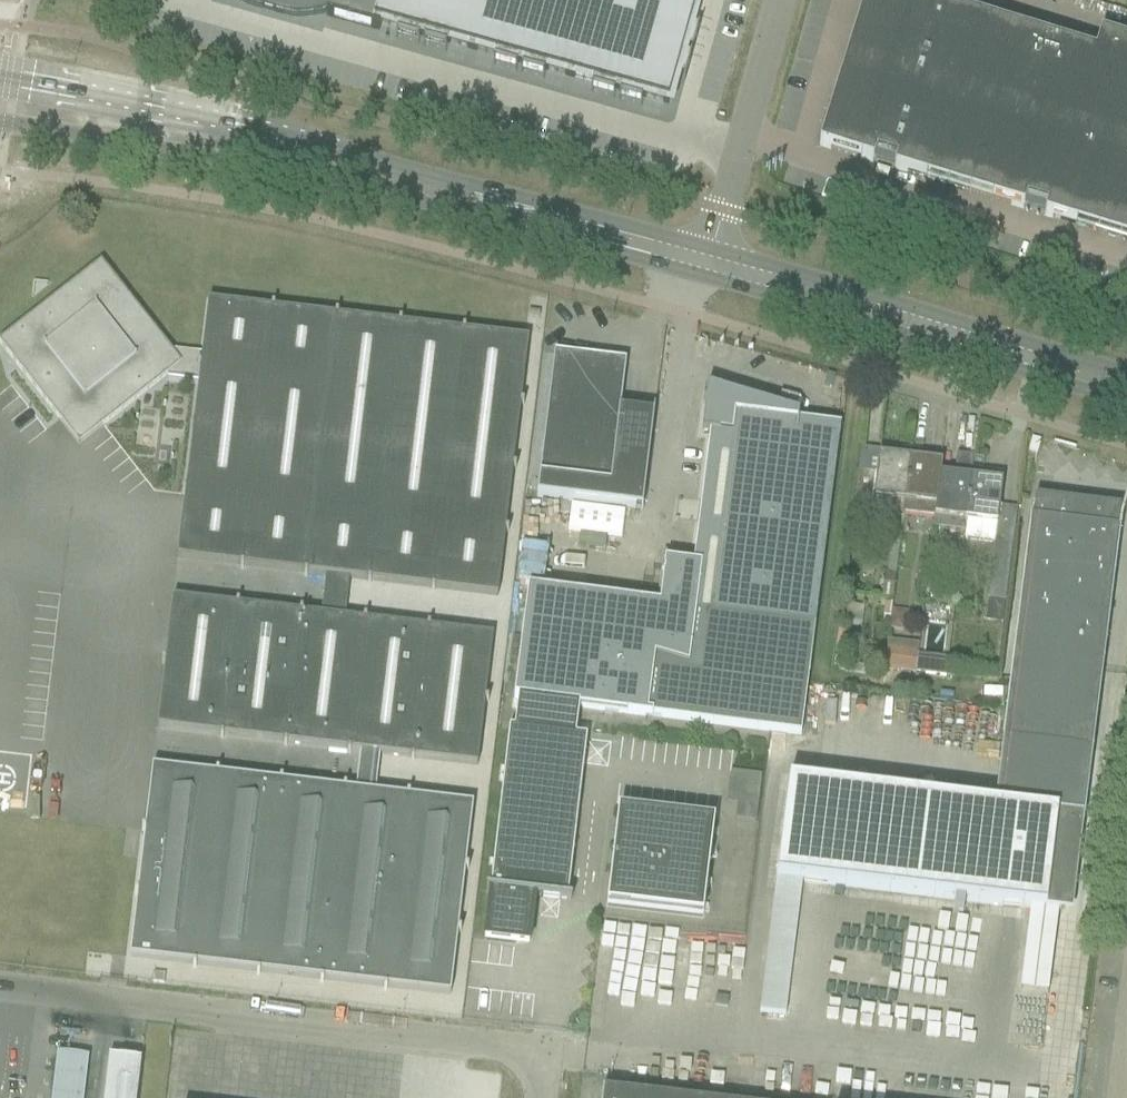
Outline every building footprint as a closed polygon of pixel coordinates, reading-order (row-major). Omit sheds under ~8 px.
[(240,2),(253,8),(282,15),(297,18),(313,17),(327,13),(326,17),(341,21),(343,21),(371,29),(380,0),(237,0),(240,2)] [(486,0),(380,0),(371,29),(378,31),(380,25),(472,50),(486,0)] [(591,0),(486,0),(472,50),(569,77),(591,0)] [(697,0),(591,0),(569,77),(668,105),(697,0)] [(919,0),(864,0),(819,147),(873,164),(876,155),(896,161),(893,170),(1023,210),(1026,202),(1046,208),(1044,216),(1126,242),(1126,44),(1100,35),(1094,54),(919,0)] [(201,355),(171,352),(101,262),(0,341),(0,345),(59,420),(73,409),(93,412),(104,426),(168,375),(198,379),(201,355)] [(506,530),(513,470),(516,470),(516,467),(513,466),(520,406),(523,406),(524,403),(521,403),(525,363),(528,340),(465,333),(465,330),(462,329),(461,333),(401,325),(401,322),(398,322),(398,325),(337,318),(338,315),(334,314),(334,317),(274,310),(274,307),(271,307),(270,310),(208,302),(201,355),(198,379),(192,429),(189,429),(189,432),(192,432),(185,493),(182,492),(181,496),(184,496),(184,495),(206,498),(198,560),(179,558),(180,557),(177,557),(177,559),(240,567),(240,570),(243,570),(243,567),(304,574),(303,577),(307,578),(307,575),(325,577),(349,580),(368,582),(368,585),(371,585),(371,582),(432,589),(431,592),(435,593),(435,589),(498,597),(505,533),(509,534),(509,531),(506,530)] [(620,412),(625,363),(590,359),(591,354),(560,347),(558,355),(554,354),(536,498),(642,511),(654,411),(653,411),(652,416),(620,412)] [(527,590),(513,700),(517,701),(579,708),(645,717),(644,722),(645,722),(646,717),(801,734),(803,712),(814,628),(837,450),(840,428),(823,426),(823,425),(806,422),(805,424),(798,423),(798,416),(707,389),(701,434),(709,435),(693,567),(684,566),(684,569),(664,566),(658,609),(538,593),(538,591),(527,590)] [(904,504),(911,451),(901,450),(900,460),(878,457),(876,475),(857,472),(849,543),(864,545),(869,500),(888,502),(886,513),(903,516),(903,515),(904,504)] [(922,453),(911,451),(904,504),(903,515),(934,519),(940,476),(942,465),(920,462),(922,453)] [(964,534),(965,523),(972,470),(973,457),(956,455),(954,473),(960,473),(960,478),(940,476),(934,519),(933,530),(964,534)] [(965,523),(964,534),(964,537),(968,541),(992,544),(996,540),(1002,483),(981,481),(982,471),(972,470),(965,523)] [(787,783),(775,880),(801,883),(954,902),(963,903),(1029,912),(1057,915),(1053,850),(1078,850),(1091,754),(1116,554),(1119,532),(1117,531),(1120,509),(1034,499),(1032,521),(1029,520),(1026,542),(1001,743),(992,809),(787,783)] [(1005,604),(1010,561),(992,558),(987,602),(1005,604)] [(892,600),(895,575),(885,574),(882,598),(892,600)] [(486,699),(493,637),(430,630),(430,627),(427,626),(426,630),(366,623),(366,619),(363,619),(363,622),(345,620),(349,580),(325,577),(321,617),(302,615),(303,611),(299,611),(299,614),(239,607),(239,604),(236,604),(235,607),(172,599),(172,602),(174,602),(174,601),(193,603),(186,665),(165,663),(165,662),(162,662),(161,665),(164,666),(157,729),(179,731),(220,736),(220,739),(223,740),(223,736),(284,743),(283,747),(287,747),(287,744),(347,751),(347,754),(350,754),(351,751),(360,752),(380,754),(411,758),(410,761),(414,762),(414,758),(478,766),(485,703),(488,703),(489,700),(486,699)] [(842,605),(849,606),(851,595),(843,594),(842,605)] [(861,629),(863,608),(849,606),(842,605),(841,605),(838,626),(861,629)] [(915,675),(918,647),(887,644),(884,672),(915,675)] [(918,659),(916,674),(934,676),(936,661),(918,659)] [(487,920),(484,942),(515,946),(528,947),(529,941),(534,899),(570,902),(570,901),(567,901),(586,740),(575,739),(579,708),(517,701),(513,731),(509,731),(506,753),(487,920)] [(375,794),(380,754),(360,752),(355,792),(346,791),(346,788),(343,787),(343,791),(282,783),(283,780),(279,780),(279,783),(219,776),(219,773),(216,773),(215,776),(152,768),(152,771),(154,771),(154,770),(172,772),(165,832),(144,830),(144,829),(141,829),(140,832),(143,833),(137,892),(133,892),(133,895),(136,896),(129,957),(192,965),(192,968),(195,968),(195,965),(256,972),(255,975),(259,976),(259,973),(319,980),(319,983),(322,983),(323,980),(383,987),(383,991),(386,991),(386,988),(450,995),(457,933),(461,934),(461,930),(458,930),(465,871),(468,871),(469,868),(465,868),(473,806),(410,798),(410,795),(407,795),(406,798),(375,794)] [(701,920),(713,825),(681,821),(660,818),(650,817),(619,813),(607,909),(638,913),(670,916),(701,920)] [(138,1085),(141,1063),(108,1059),(104,1097),(137,1097),(138,1085)]
